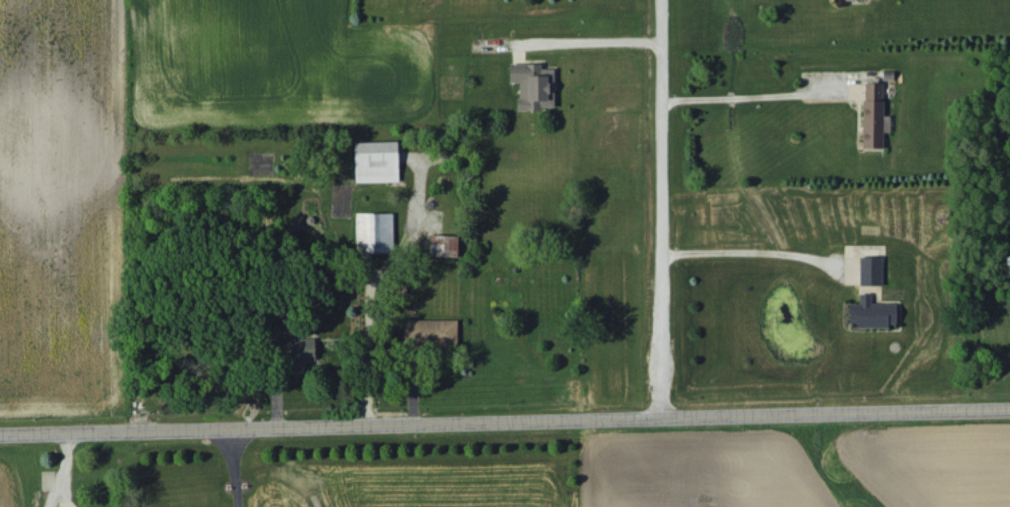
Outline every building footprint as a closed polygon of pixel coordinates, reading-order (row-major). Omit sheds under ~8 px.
[(518,108),(553,109),(554,68),(541,68),(541,63),(510,63),(509,81),(518,82),(518,108)] [(862,147),(882,147),(883,82),(864,82),(862,147)] [(398,181),(398,141),(354,142),(355,182),(398,181)] [(392,212),(355,213),(356,252),(393,251),(392,212)] [(458,256),(458,235),(430,235),(429,256),(458,256)] [(859,285),(881,285),(881,256),(859,257),(859,285)] [(896,303),(870,303),(870,293),(859,293),(859,303),(849,303),(849,322),(857,322),(857,326),(897,326),(896,303)] [(457,320),(406,319),(406,344),(456,345),(457,320)] [(315,359),(315,337),(283,337),(284,369),(305,368),(305,359),(315,359)]
